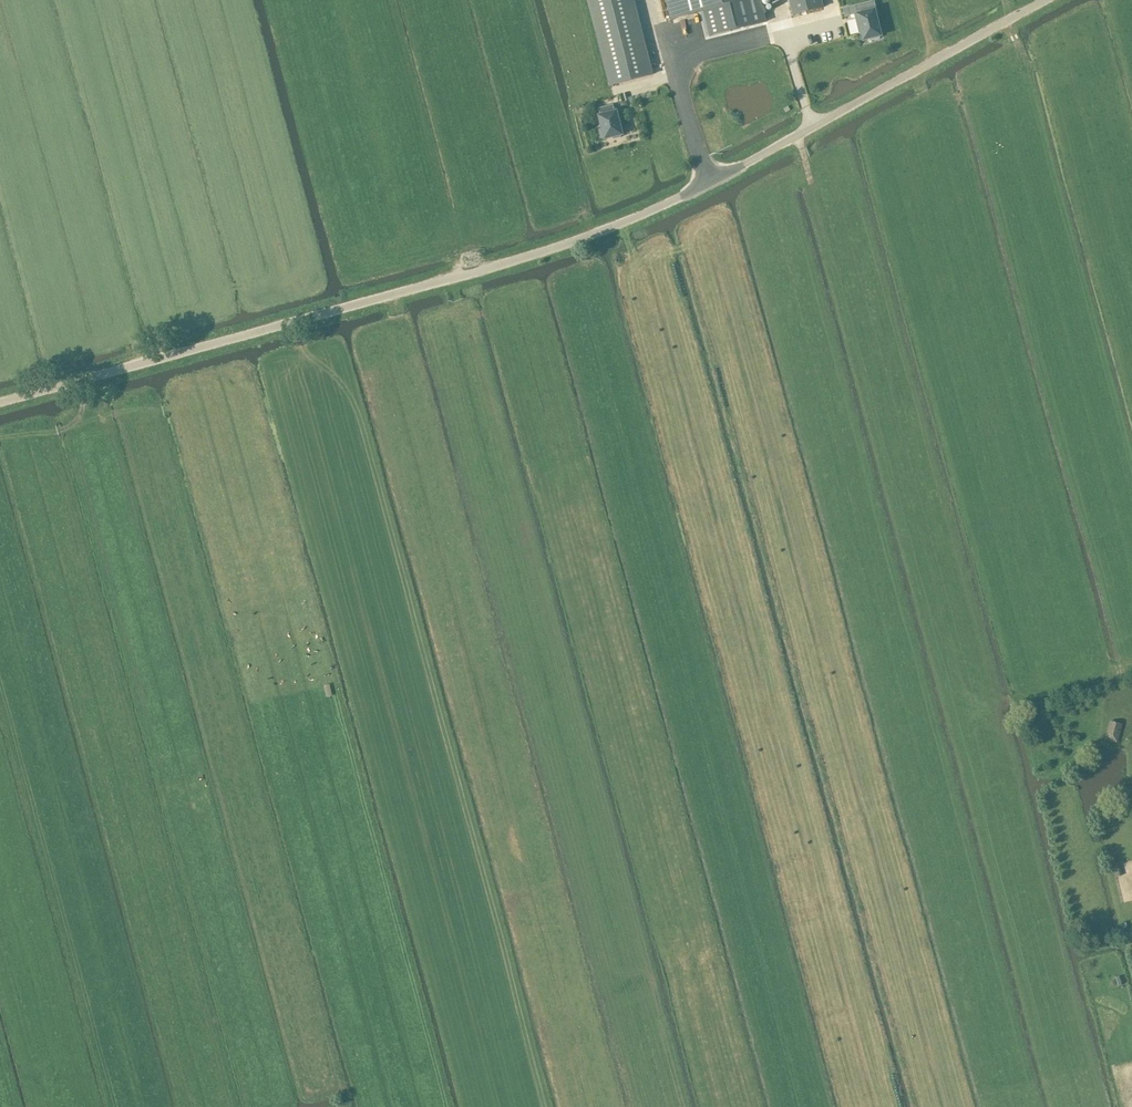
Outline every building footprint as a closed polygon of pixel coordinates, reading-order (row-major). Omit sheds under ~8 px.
[(610,87),(652,77),(633,0),(589,0),(610,87)] [(673,18),(703,11),(709,36),(766,22),(760,0),(668,0),(673,18)] [(793,15),(823,8),(821,0),(789,0),(793,15)] [(869,41),(880,38),(879,36),(881,36),(875,11),(877,11),(874,1),(855,5),(855,6),(856,6),(858,14),(857,15),(858,18),(855,19),(857,27),(859,26),(860,32),(860,33),(862,33),(864,40),(869,39),(869,41)] [(614,111),(613,105),(610,105),(599,108),(600,114),(599,115),(602,128),(605,138),(612,137),(613,139),(621,137),(620,134),(622,134),(616,110),(614,111)] [(1110,722),(1106,739),(1117,742),(1121,724),(1110,722)] [(1112,865),(1115,878),(1122,876),(1119,863),(1112,865)]
